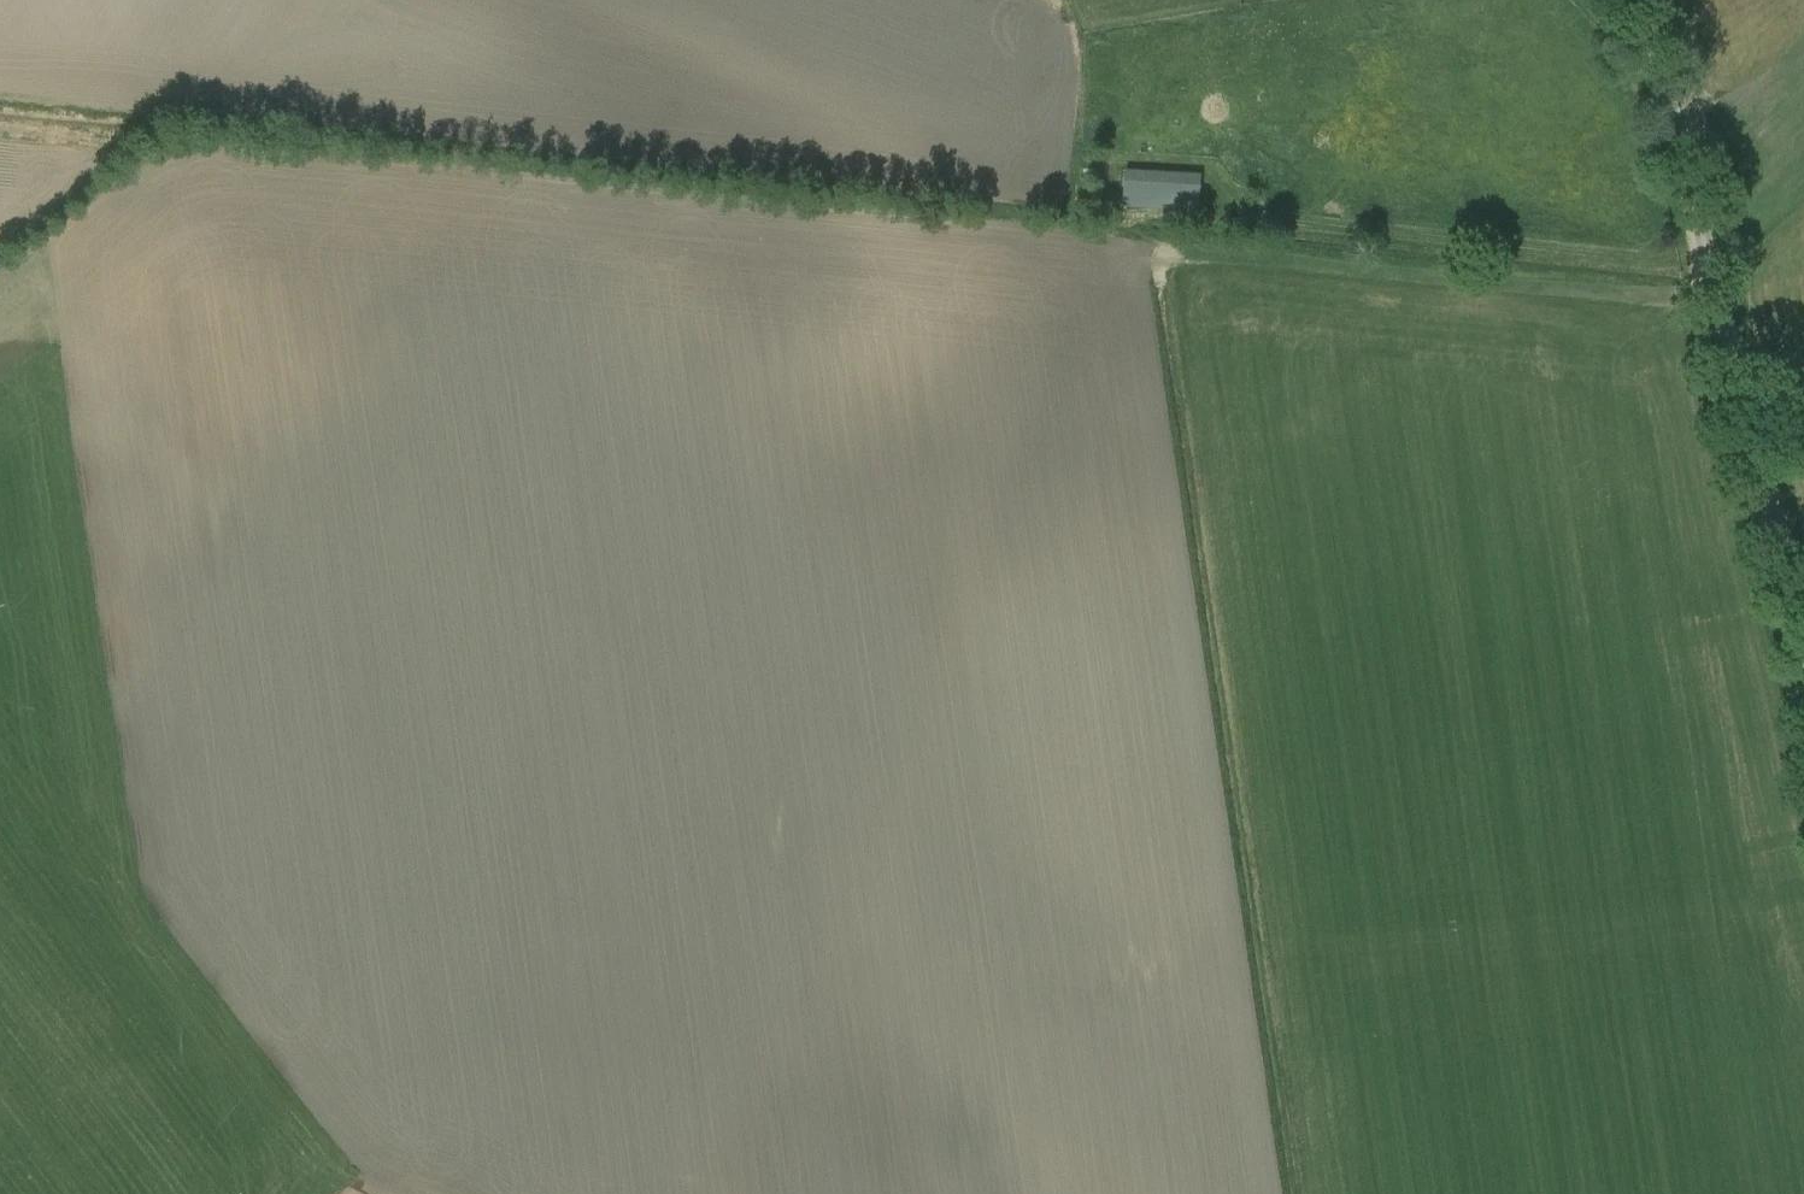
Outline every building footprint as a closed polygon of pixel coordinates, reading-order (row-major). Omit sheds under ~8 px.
[(1124,207),(1199,211),(1201,174),(1126,170),(1124,207)]
